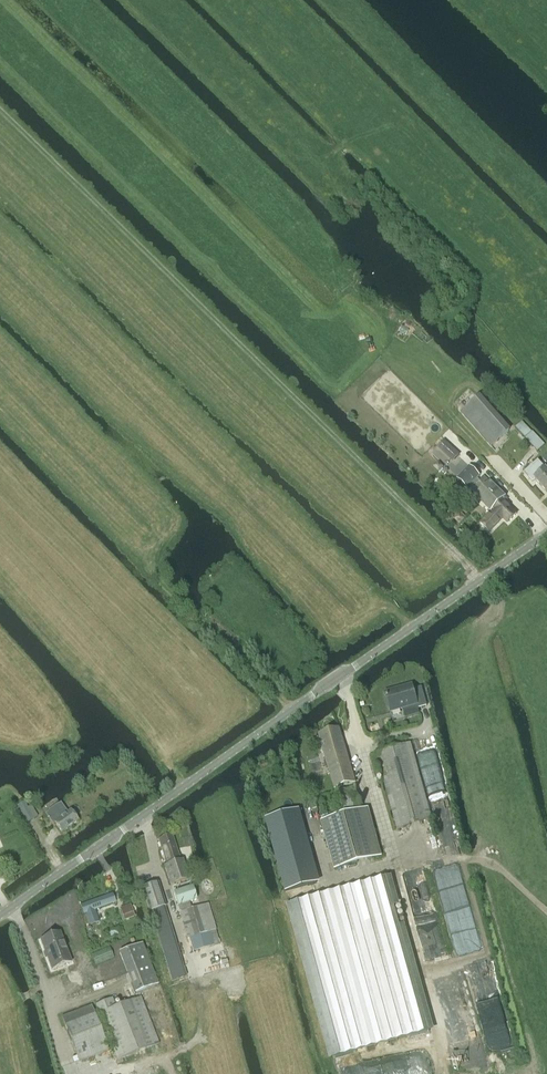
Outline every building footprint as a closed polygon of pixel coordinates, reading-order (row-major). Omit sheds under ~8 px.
[(461,413),(491,447),(506,434),(476,400),(461,413)] [(515,428),(537,452),(545,445),(532,432),(532,433),(522,422),(515,428)] [(460,455),(444,441),(440,446),(455,460),(460,455)] [(525,473),(533,482),(535,480),(546,493),(546,471),(546,469),(538,461),(525,473)] [(444,467),(438,462),(433,467),(438,473),(444,467)] [(470,468),(459,479),(468,489),(472,485),(480,493),(476,497),(491,512),(481,523),(489,532),(503,518),(508,523),(517,514),(503,501),(505,498),(490,483),(486,487),(477,479),(480,477),(470,468)] [(412,686),(385,693),(391,713),(416,705),(417,709),(427,706),(421,688),(413,690),(412,686)] [(335,789),(355,783),(338,729),(319,735),(330,772),(328,773),(328,775),(331,774),(335,789)] [(398,830),(432,820),(410,744),(376,754),(398,830)] [(355,789),(338,794),(343,812),(360,808),(355,789)] [(17,806),(15,807),(18,814),(21,812),(27,823),(38,816),(32,806),(28,808),(24,801),(17,806)] [(62,833),(78,821),(71,811),(68,813),(60,803),(59,804),(60,805),(56,806),(50,811),(47,813),(46,813),(45,814),(52,822),(54,821),(62,833)] [(368,808),(321,821),(335,870),(381,857),(368,808)] [(301,819),(269,828),(274,845),(305,836),(301,819)] [(165,866),(171,886),(189,880),(182,858),(179,859),(172,836),(159,841),(167,866),(165,866)] [(386,878),(292,904),(334,1059),(429,1032),(386,878)] [(142,888),(149,912),(150,912),(163,908),(166,907),(159,883),(142,888)] [(179,892),(174,894),(178,906),(178,907),(189,903),(189,902),(193,901),(196,900),(192,888),(187,889),(179,892)] [(84,914),(86,913),(91,925),(98,923),(94,910),(115,902),(112,895),(81,907),(84,914)] [(180,912),(179,912),(187,939),(189,938),(193,952),(220,945),(215,931),(207,904),(191,909),(180,912)] [(122,927),(107,932),(108,937),(124,933),(122,927)] [(71,962),(60,933),(41,940),(52,970),(71,962)] [(142,944),(119,952),(135,994),(158,985),(142,944)] [(141,996),(136,998),(115,1006),(112,997),(95,1004),(118,1060),(159,1043),(141,996)] [(109,1050),(92,1005),(62,1017),(79,1061),(109,1050)]
